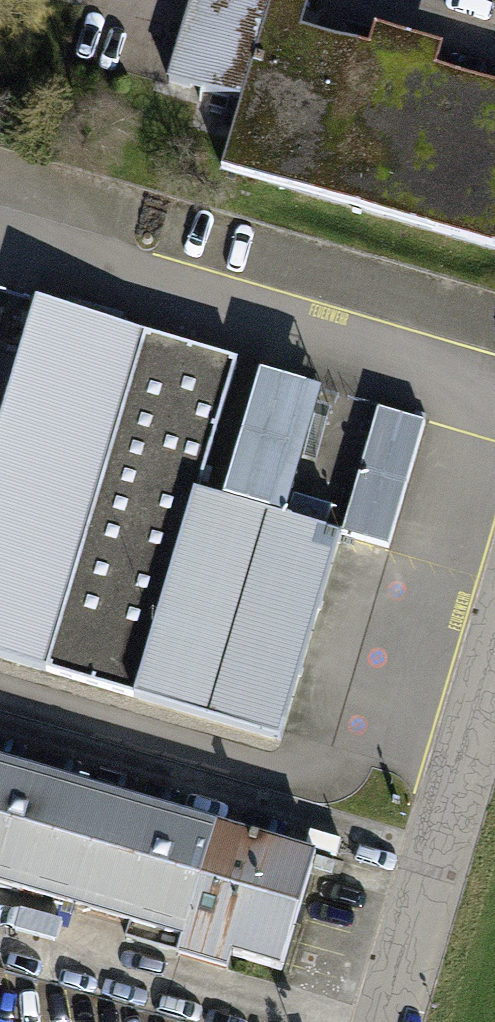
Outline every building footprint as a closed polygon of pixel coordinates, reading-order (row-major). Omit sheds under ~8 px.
[(244,102),(274,2),(268,0),(196,0),(172,82),(244,102)] [(225,167),(494,248),(494,245),(494,89),(436,72),(442,52),(375,31),(368,54),(301,34),(307,11),(289,6),(274,2),(244,102),(225,167)] [(38,307),(0,430),(0,658),(138,699),(201,497),(238,367),(205,357),(38,307)] [(265,381),(228,506),(288,524),(326,399),(265,381)] [(422,428),(378,415),(344,538),(388,550),(422,428)] [(138,699),(281,744),(344,542),(288,524),(228,506),(201,497),(138,699)] [(283,974),(317,864),(0,769),(0,890),(283,974)]
